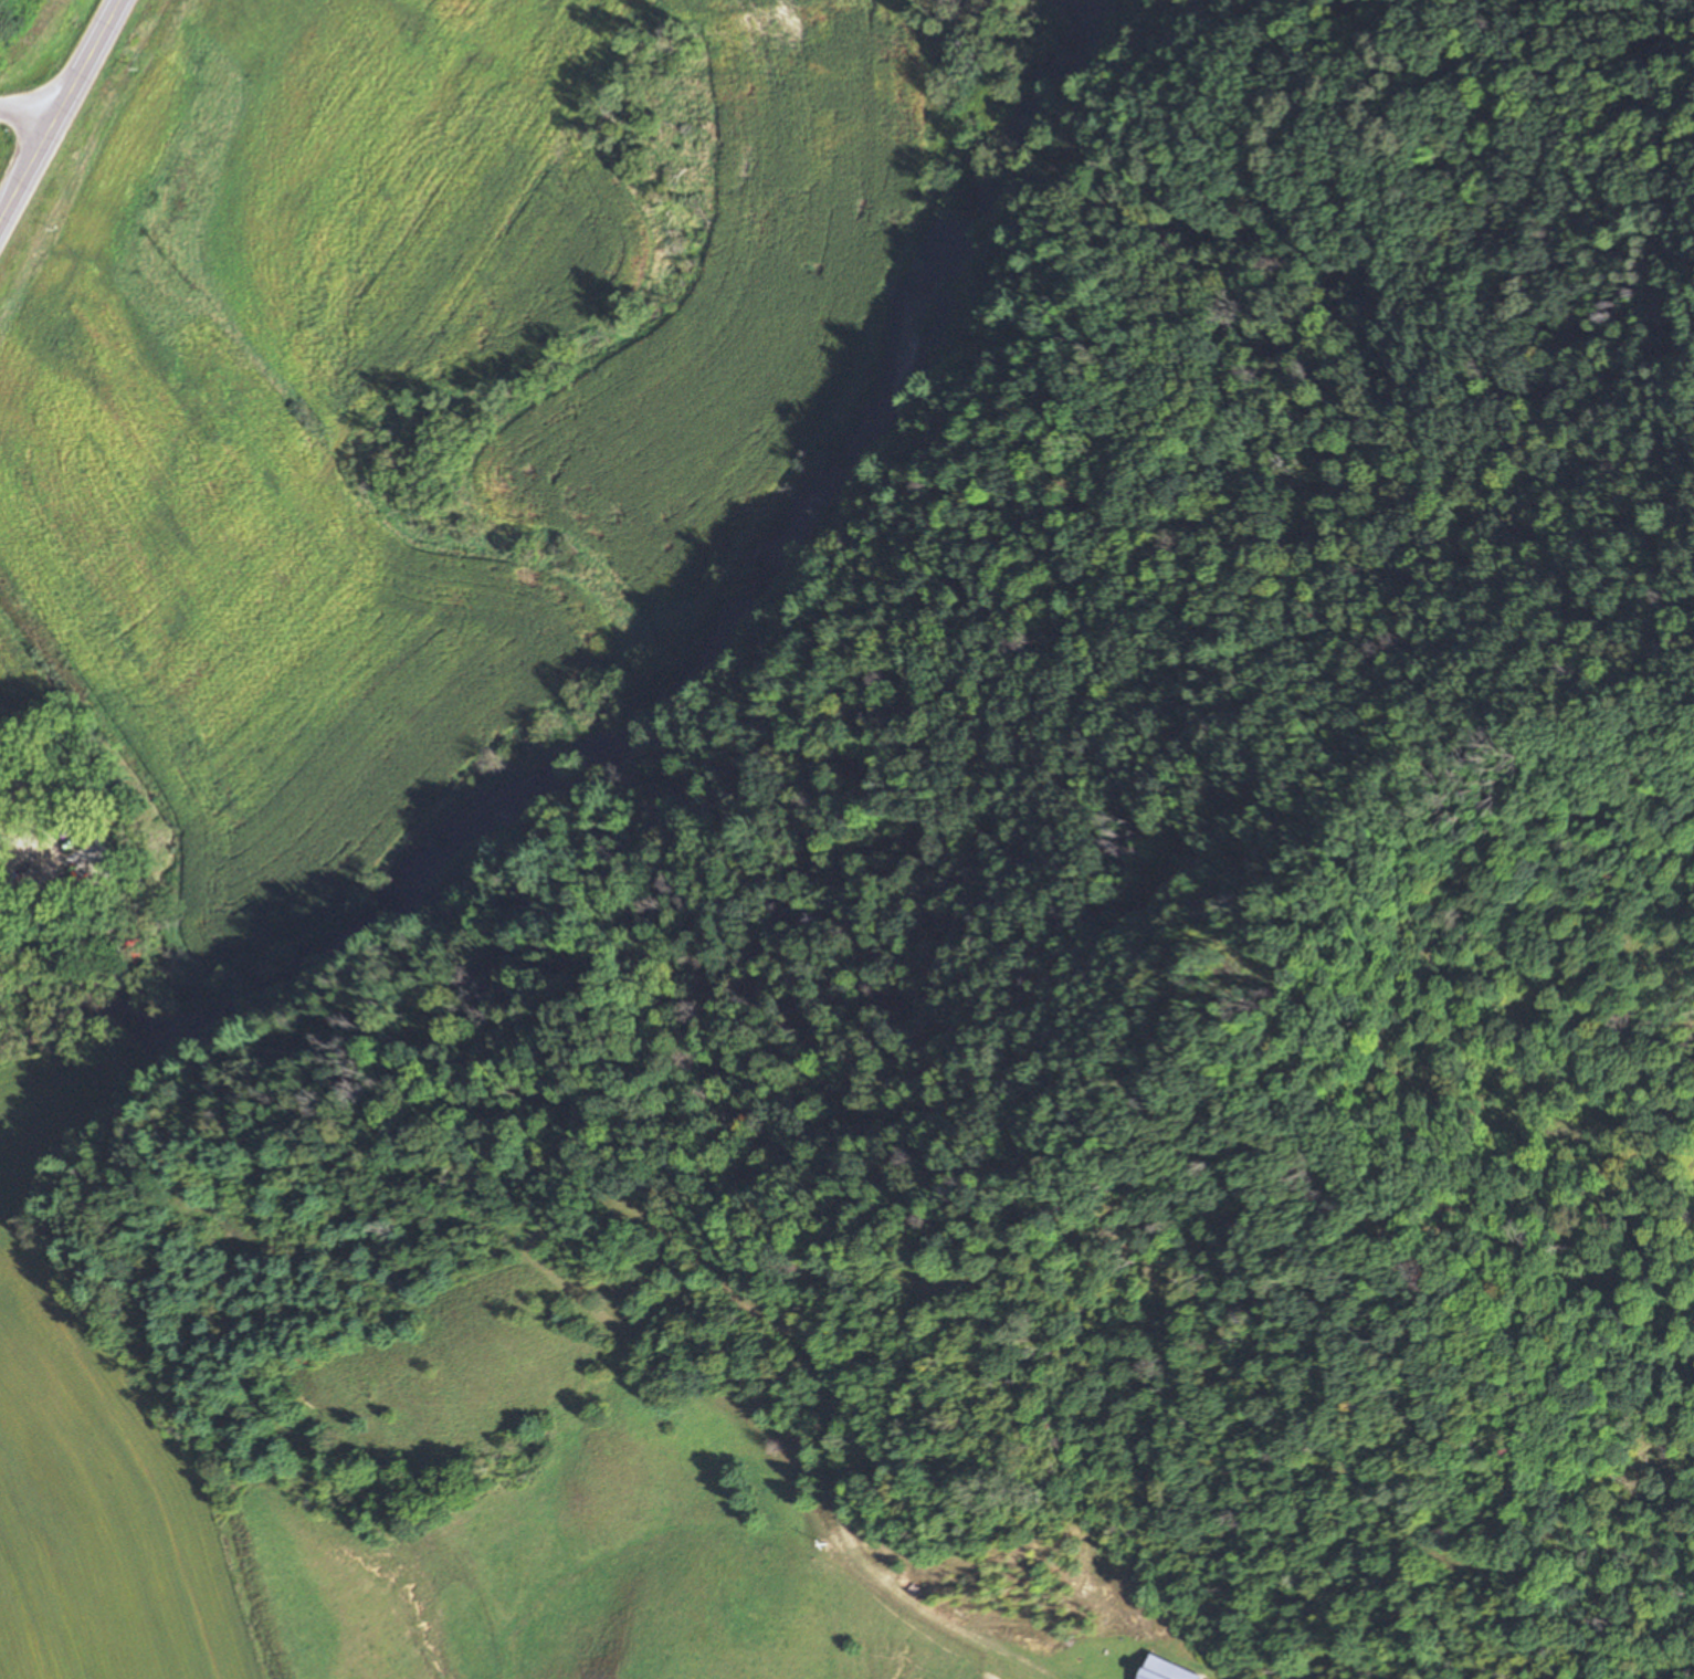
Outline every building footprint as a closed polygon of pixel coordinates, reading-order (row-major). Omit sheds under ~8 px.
[(1206,1675),(1144,1655),(1137,1678),(1205,1678),(1206,1675)]
